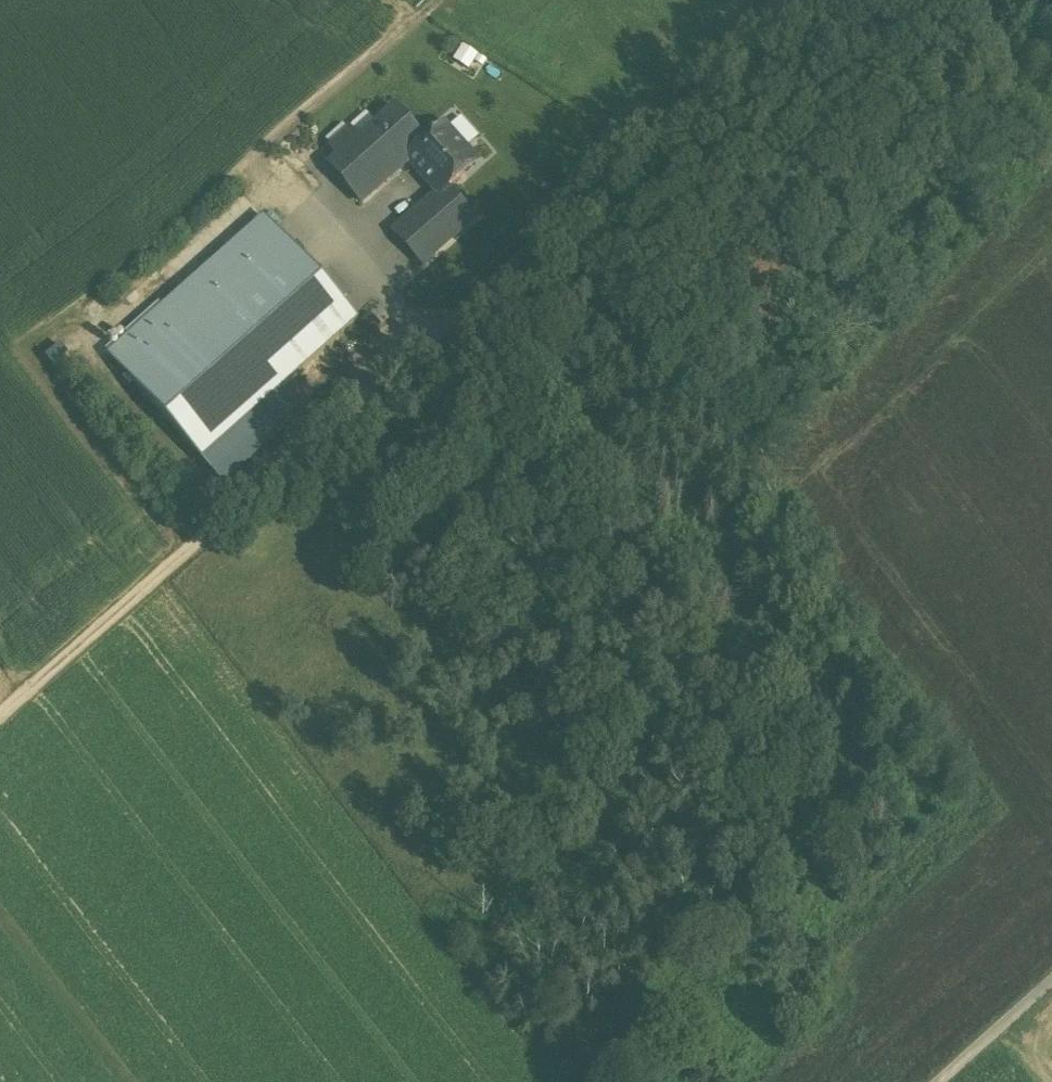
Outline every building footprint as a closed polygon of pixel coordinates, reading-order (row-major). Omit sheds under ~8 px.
[(460,47),(453,62),(467,69),(475,54),(460,47)] [(358,143),(357,144),(360,148),(342,164),(354,177),(344,186),(360,204),(407,163),(406,161),(422,147),(404,127),(406,124),(394,111),(358,143)] [(422,147),(406,161),(407,163),(438,197),(446,189),(447,190),(464,175),(456,167),(469,155),(444,127),(422,147)] [(349,134),(330,151),(342,164),(360,148),(357,144),(358,143),(349,134)] [(443,203),(421,222),(415,215),(393,235),(422,267),(474,220),(447,190),(446,189),(438,197),(443,203)] [(263,219),(184,289),(206,313),(285,243),(263,219)] [(206,313),(129,382),(201,463),(357,324),(285,243),(206,313)] [(184,289),(107,357),(129,382),(206,313),(184,289)]
